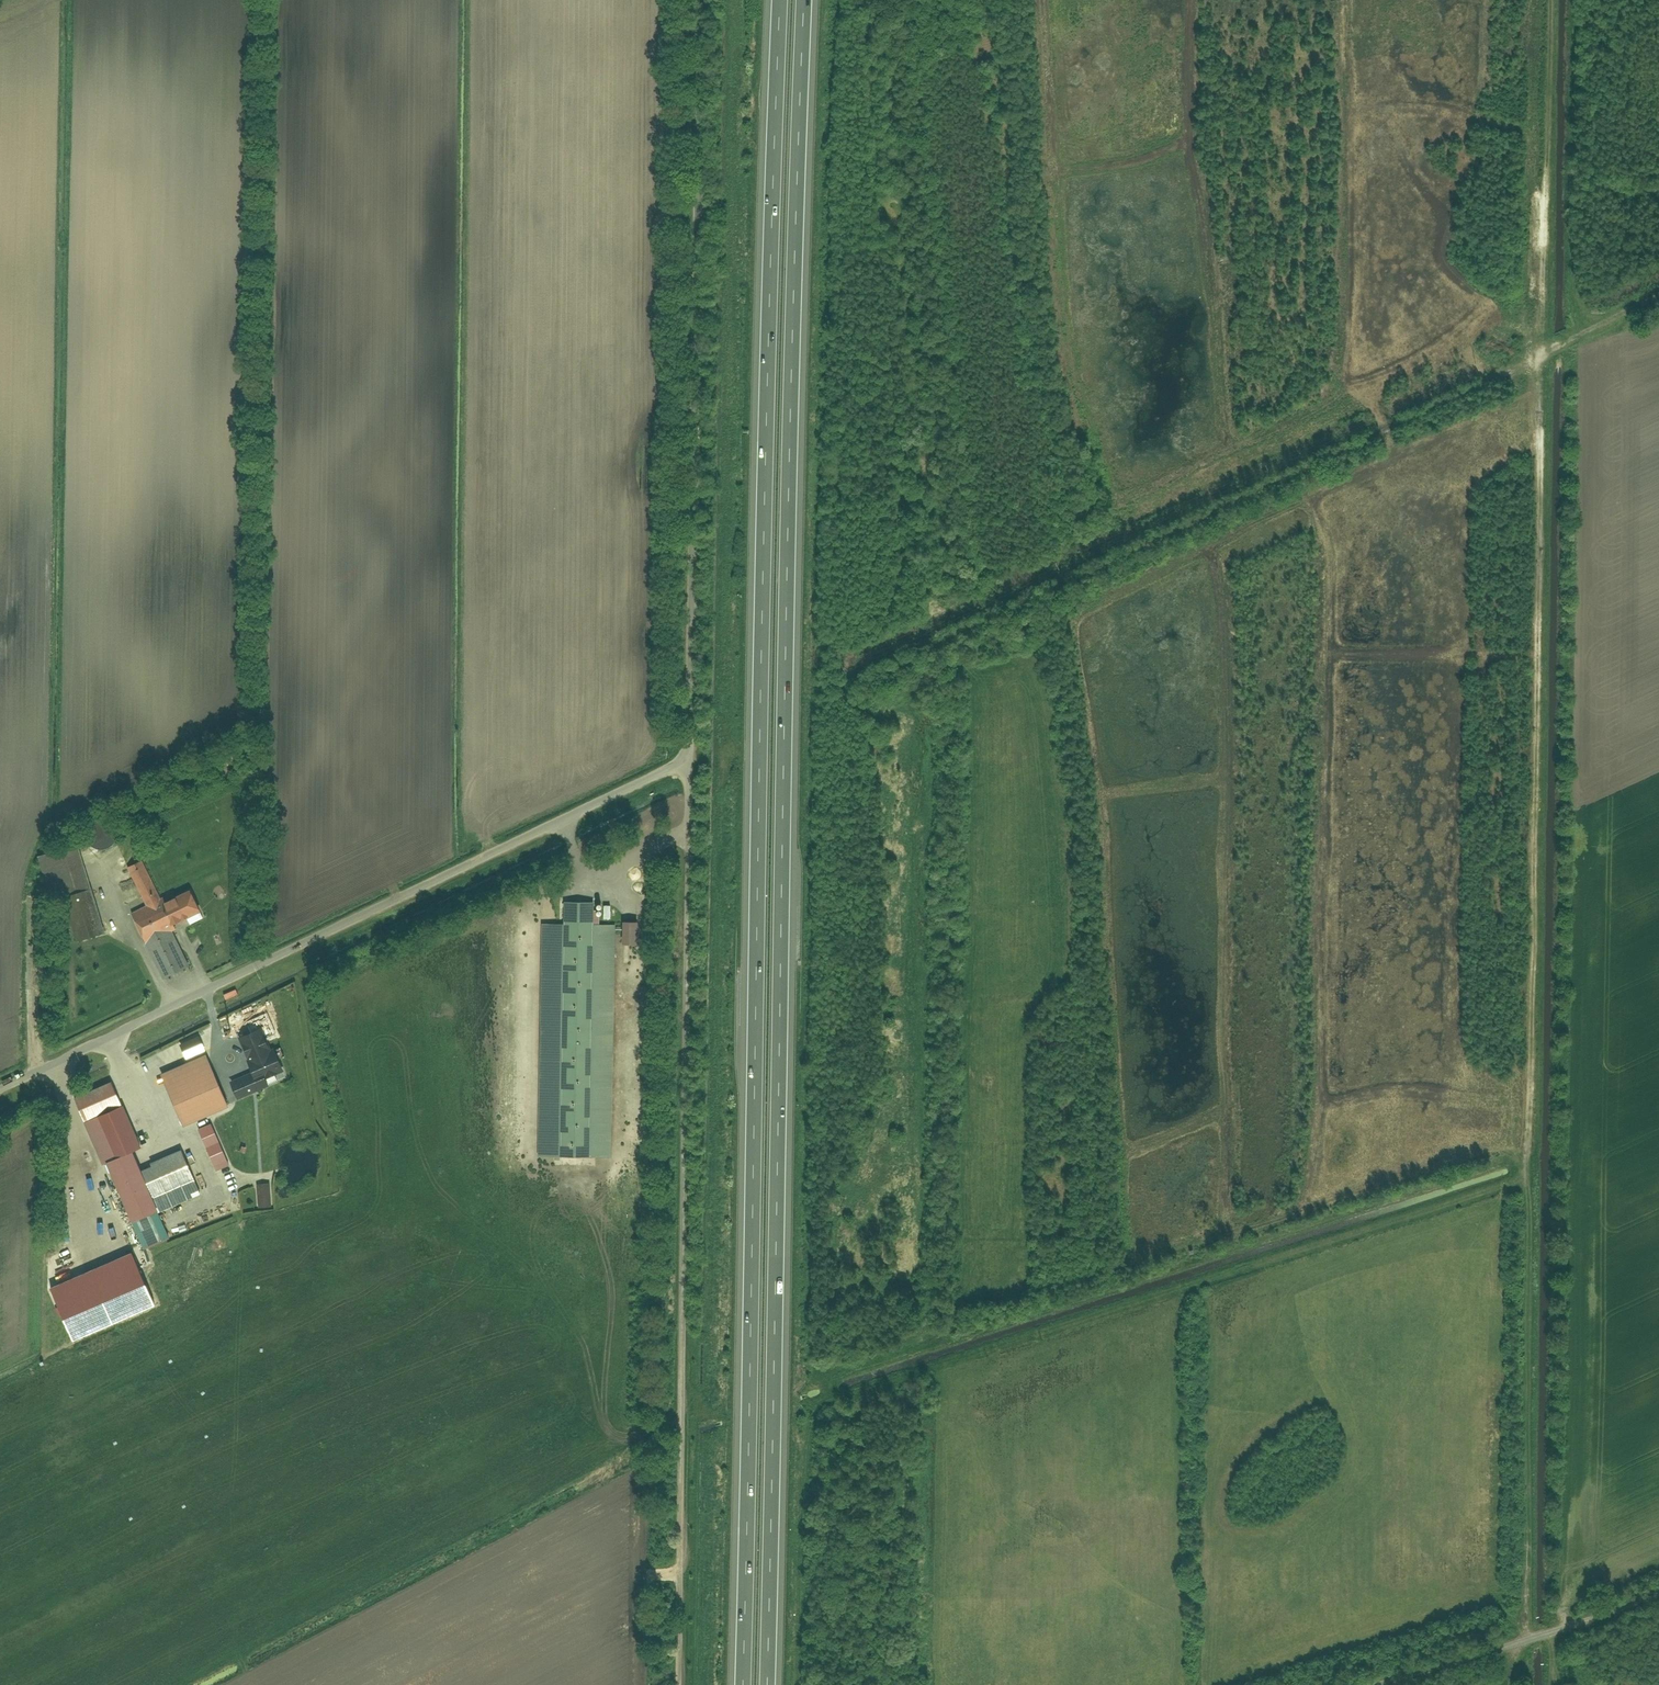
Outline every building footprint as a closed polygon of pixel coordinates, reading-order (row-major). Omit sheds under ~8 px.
[(79,848),(37,861),(63,944),(104,932),(79,848)] [(143,864),(125,873),(140,904),(127,911),(162,983),(188,971),(167,927),(199,911),(189,892),(163,904),(143,864)] [(563,902),(562,924),(590,925),(591,903),(563,902)] [(625,921),(625,943),(641,943),(641,921),(625,921)] [(562,924),(542,923),(537,1151),(610,1153),(615,925),(590,925),(562,924)] [(262,1031),(240,1040),(253,1074),(229,1084),(237,1103),(271,1089),(267,1081),(284,1074),(274,1050),(270,1052),(262,1031)] [(207,1058),(162,1077),(184,1127),(229,1107),(207,1058)] [(109,1085),(73,1100),(127,1229),(135,1225),(145,1249),(162,1242),(150,1213),(196,1194),(180,1157),(144,1172),(109,1085)] [(211,1126),(198,1131),(214,1169),(226,1164),(211,1126)] [(270,1185),(256,1186),(257,1209),(271,1208),(270,1185)] [(76,1338),(159,1305),(138,1252),(55,1284),(76,1338)]
